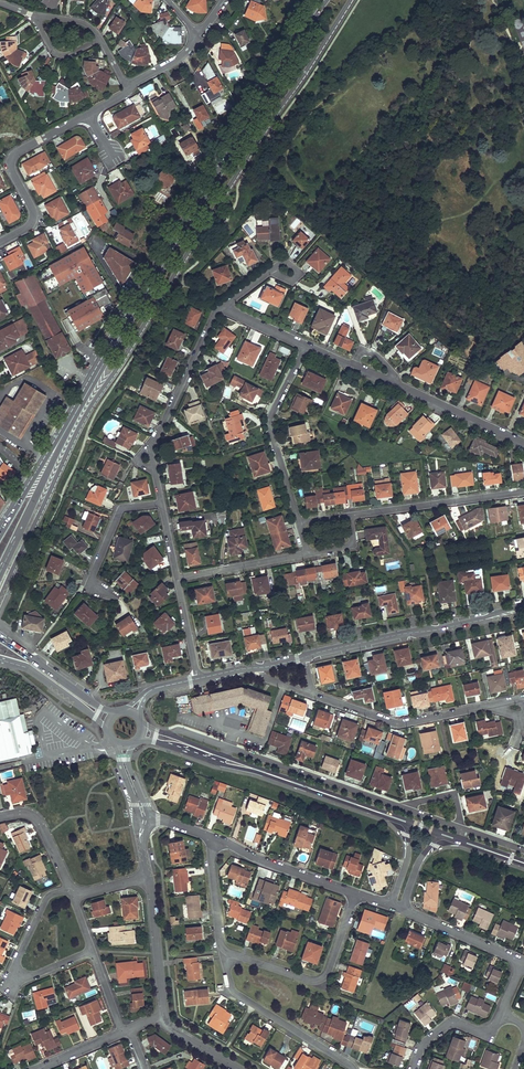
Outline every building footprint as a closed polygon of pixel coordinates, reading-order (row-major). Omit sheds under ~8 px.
[(42,2),(45,5),(46,4),(47,5),(49,6),(52,7),(57,8),(58,0),(43,0),(42,2)] [(95,11),(98,13),(100,13),(101,13),(101,14),(106,15),(107,3),(110,4),(110,0),(97,0),(90,8),(92,9),(95,11)] [(136,8),(136,7),(140,10),(142,12),(144,12),(151,13),(153,0),(137,0),(133,5),(136,8)] [(198,12),(199,12),(203,12),(202,1),(205,1),(205,0),(191,0),(186,7),(194,11),(196,12),(198,12)] [(259,19),(260,19),(261,19),(265,18),(263,6),(259,5),(261,1),(260,0),(253,0),(249,5),(245,15),(253,19),(255,19),(257,19),(259,19)] [(162,37),(169,27),(167,24),(168,24),(165,17),(160,19),(161,22),(152,25),(154,30),(156,32),(159,35),(162,37)] [(109,28),(118,34),(124,24),(116,18),(109,28)] [(162,37),(166,40),(171,43),(173,43),(176,43),(181,43),(181,27),(174,27),(174,28),(169,28),(169,27),(162,37)] [(241,46),(250,41),(244,31),(235,35),(241,46)] [(16,45),(16,37),(12,37),(12,41),(6,41),(1,42),(1,45),(2,47),(2,49),(3,51),(5,53),(4,54),(6,57),(16,50),(16,46),(16,45)] [(131,61),(135,49),(133,47),(134,47),(129,40),(126,42),(128,45),(119,51),(123,57),(125,58),(127,59),(130,60),(131,61)] [(222,66),(225,66),(228,66),(230,66),(232,65),(234,64),(234,65),(235,64),(238,62),(233,52),(234,51),(232,48),(232,47),(231,46),(230,46),(230,45),(229,45),(222,44),(220,55),(223,55),(222,66)] [(131,61),(133,61),(135,62),(138,64),(140,64),(143,64),(147,63),(145,52),(148,51),(147,47),(140,49),(136,50),(135,49),(131,61)] [(16,65),(19,67),(21,63),(24,66),(28,61),(25,57),(27,53),(21,51),(20,52),(16,50),(6,57),(9,60),(10,60),(12,62),(13,64),(16,65)] [(86,73),(88,77),(98,71),(98,67),(99,67),(100,60),(95,59),(95,62),(84,61),(84,64),(84,66),(84,69),(85,71),(86,73)] [(220,69),(224,76),(238,69),(235,64),(234,65),(234,64),(232,65),(230,66),(228,66),(225,66),(222,66),(220,69)] [(28,92),(35,81),(33,77),(34,77),(31,70),(28,72),(29,74),(19,79),(21,83),(22,85),(23,87),(25,88),(25,89),(28,92)] [(98,71),(88,77),(90,80),(92,83),(94,85),(96,86),(99,88),(102,90),(109,77),(102,73),(98,71)] [(207,84),(213,94),(223,89),(215,75),(206,80),(208,83),(207,84)] [(39,81),(35,81),(28,92),(31,94),(32,93),(34,94),(36,95),(39,96),(41,96),(44,96),(43,85),(47,85),(46,81),(39,81)] [(68,90),(68,101),(73,101),(73,100),(76,100),(78,100),(80,99),(84,96),(77,87),(80,86),(77,82),(71,86),(72,87),(68,90)] [(65,101),(68,101),(68,90),(64,87),(65,86),(58,83),(56,86),(59,88),(55,94),(53,98),(55,99),(58,100),(60,100),(63,100),(65,101)] [(51,85),(49,92),(55,94),(59,88),(56,86),(51,85)] [(8,98),(3,86),(0,87),(0,93),(2,92),(5,100),(8,98)] [(177,107),(169,93),(160,98),(161,100),(159,101),(157,100),(153,102),(156,107),(154,108),(159,116),(160,116),(166,118),(169,111),(172,110),(177,107)] [(160,98),(157,98),(150,101),(154,108),(156,107),(153,102),(157,100),(159,101),(161,100),(160,98)] [(114,118),(114,119),(119,128),(140,117),(134,105),(116,115),(115,115),(115,116),(115,117),(114,117),(114,118)] [(200,121),(209,117),(203,107),(195,112),(200,121)] [(169,120),(172,110),(169,111),(166,118),(160,116),(159,116),(160,118),(169,120)] [(150,142),(142,129),(132,134),(134,139),(132,140),(140,154),(152,147),(150,142)] [(79,137),(78,137),(76,137),(58,148),(65,159),(85,146),(80,138),(79,137)] [(193,153),(199,149),(191,137),(180,144),(186,154),(192,151),(193,153)] [(47,165),(44,159),(41,154),(23,164),(29,175),(47,165)] [(91,170),(93,169),(87,158),(72,168),(80,183),(93,175),(91,170)] [(159,163),(153,159),(148,166),(154,171),(159,163)] [(134,169),(129,160),(124,164),(129,173),(134,169)] [(174,178),(162,170),(155,181),(167,188),(174,178)] [(44,171),(31,179),(33,183),(47,175),(44,171)] [(44,197),(55,190),(47,175),(33,183),(39,194),(42,193),(44,197)] [(126,182),(121,184),(120,181),(109,187),(118,203),(133,194),(126,182)] [(93,187),(80,195),(96,223),(105,218),(103,214),(107,212),(105,208),(102,209),(98,202),(101,201),(93,187)] [(19,214),(10,196),(0,202),(0,205),(9,223),(17,218),(18,218),(19,217),(19,215),(19,214)] [(56,220),(68,213),(60,198),(46,206),(52,217),(54,216),(56,220)] [(105,218),(96,223),(98,227),(107,222),(105,218)] [(270,227),(257,228),(258,240),(271,239),(271,240),(279,240),(278,219),(270,219),(270,227)] [(270,219),(257,220),(257,228),(270,227),(270,219)] [(117,223),(114,229),(120,232),(116,239),(129,246),(133,239),(131,238),(133,235),(123,228),(124,227),(117,223)] [(77,236),(74,231),(73,231),(69,225),(69,224),(61,229),(63,233),(61,234),(66,242),(77,236)] [(309,240),(300,232),(293,241),(302,248),(309,240)] [(48,243),(43,235),(33,240),(35,242),(29,246),(35,257),(48,250),(45,244),(48,243)] [(244,240),(229,248),(232,253),(234,252),(236,258),(242,255),(248,265),(257,261),(252,250),(251,250),(248,244),(246,244),(244,240)] [(67,250),(63,243),(56,247),(59,254),(67,250)] [(23,263),(19,257),(23,255),(19,248),(9,253),(10,256),(4,259),(10,270),(23,263)] [(135,263),(109,248),(103,258),(121,286),(135,263)] [(330,259),(318,249),(307,262),(319,272),(330,259)] [(34,273),(46,267),(44,263),(32,270),(34,273)] [(226,266),(213,271),(218,284),(231,279),(226,266)] [(351,275),(342,267),(325,287),(330,291),(332,290),(340,297),(348,288),(344,283),(351,275)] [(43,300),(46,298),(33,274),(16,283),(21,293),(27,303),(47,341),(62,333),(43,300)] [(286,290),(277,286),(275,291),(267,287),(265,291),(264,290),(261,298),(278,306),(284,295),(286,290)] [(27,303),(21,293),(17,296),(22,305),(27,303)] [(87,304),(69,294),(65,301),(63,300),(61,305),(82,317),(86,310),(85,309),(87,304)] [(373,300),(354,307),(358,321),(368,317),(368,315),(377,312),(373,300)] [(308,308),(296,303),(290,315),(296,317),(295,319),(301,322),(308,308)] [(200,312),(191,308),(185,322),(194,326),(200,312)] [(335,316),(320,309),(313,324),(320,327),(319,330),(327,334),(335,316)] [(404,320),(389,313),(383,324),(398,332),(404,320)] [(0,332),(0,349),(1,350),(16,342),(15,339),(29,331),(24,318),(0,332)] [(349,329),(343,326),(335,343),(349,350),(353,342),(345,338),(349,329)] [(235,336),(224,328),(218,336),(221,338),(215,346),(223,352),(235,336)] [(183,335),(173,330),(166,345),(176,350),(183,335)] [(62,333),(47,341),(56,357),(71,349),(62,333)] [(421,348),(409,334),(396,346),(403,354),(404,353),(409,359),(421,348)] [(260,348),(245,341),(237,358),(252,365),(260,348)] [(497,362),(501,367),(502,366),(504,369),(507,367),(516,360),(518,362),(523,358),(523,345),(522,342),(516,346),(516,347),(511,351),(510,350),(501,357),(502,358),(497,362)] [(22,350),(5,359),(13,375),(40,361),(36,351),(34,352),(25,357),(24,355),(22,350)] [(276,355),(271,352),(261,374),(271,379),(280,360),(275,357),(276,355)] [(177,362),(168,357),(160,372),(170,377),(177,362)] [(507,367),(511,372),(512,371),(516,373),(517,372),(519,375),(523,371),(523,363),(523,362),(523,358),(518,362),(516,360),(507,367)] [(412,373),(431,382),(439,366),(425,360),(423,360),(420,368),(416,367),(414,368),(412,373)] [(209,371),(201,376),(206,386),(219,380),(217,376),(220,374),(216,364),(208,369),(209,371)] [(325,380),(308,372),(302,384),(320,392),(325,380)] [(461,379),(448,373),(441,388),(446,390),(447,388),(455,392),(461,379)] [(258,387),(257,389),(246,383),(247,382),(235,376),(231,384),(235,386),(236,384),(243,388),(239,398),(248,402),(250,399),(252,401),(256,393),(259,395),(262,390),(258,387)] [(163,385),(147,378),(140,392),(156,400),(163,385)] [(488,387),(475,381),(467,398),(480,405),(488,387)] [(0,409),(0,427),(17,437),(43,395),(25,384),(14,402),(6,398),(0,409)] [(514,398),(499,392),(493,404),(493,405),(501,408),(504,410),(508,411),(514,398)] [(312,401),(297,394),(291,407),(303,413),(307,406),(309,407),(312,401)] [(350,400),(337,394),(331,408),(344,414),(350,400)] [(20,439),(46,397),(43,395),(17,437),(20,439)] [(190,408),(185,409),(189,420),(198,418),(200,420),(204,419),(198,401),(189,404),(190,408)] [(376,410),(361,403),(354,420),(369,427),(376,410)] [(395,425),(407,413),(398,404),(386,415),(387,415),(385,417),(385,421),(386,424),(389,426),(392,426),(395,424),(395,425)] [(154,413),(140,406),(134,419),(148,425),(154,413)] [(241,414),(226,419),(230,433),(226,434),(228,442),(245,437),(239,420),(243,419),(241,414)] [(433,425),(424,415),(412,426),(413,427),(410,431),(420,441),(424,437),(423,436),(433,425)] [(304,423),(290,426),(293,444),(309,440),(308,432),(306,432),(304,423)] [(136,433),(123,427),(116,441),(106,436),(104,441),(114,446),(116,442),(128,447),(131,443),(132,443),(136,433)] [(460,441),(450,428),(442,434),(451,447),(460,441)] [(188,434),(171,440),(174,450),(181,448),(183,452),(193,448),(192,446),(195,445),(192,436),(189,438),(188,434)] [(499,449),(474,438),(469,450),(480,455),(482,451),(495,457),(499,449)] [(317,450),(299,453),(302,470),(320,467),(317,450)] [(263,451),(248,456),(255,476),(270,470),(263,451)] [(119,464),(108,458),(101,473),(112,478),(119,464)] [(0,469),(0,479),(7,484),(16,471),(11,468),(13,465),(6,460),(0,469)] [(180,463),(169,464),(171,483),(182,481),(180,463)] [(510,465),(512,480),(523,478),(523,474),(523,468),(523,463),(510,465)] [(460,468),(454,469),(457,486),(465,485),(473,483),(471,472),(461,473),(460,468)] [(415,471),(401,473),(404,493),(412,492),(418,491),(415,471)] [(444,472),(430,473),(432,488),(439,487),(445,486),(444,472)] [(489,472),(483,473),(484,483),(495,482),(500,481),(499,473),(493,474),(492,472),(489,473),(489,472)] [(385,480),(374,481),(377,497),(385,496),(392,495),(389,478),(385,478),(385,480)] [(146,479),(131,481),(133,495),(148,492),(146,479)] [(362,483),(346,485),(346,487),(348,498),(352,497),(352,500),(354,500),(364,498),(362,483)] [(106,489),(98,485),(95,492),(90,490),(86,498),(99,504),(106,489)] [(269,486),(257,490),(262,504),(273,500),(269,486)] [(322,486),(318,487),(320,502),(324,501),(324,504),(327,503),(334,502),(333,492),(323,494),(322,486)] [(315,495),(305,496),(306,506),(314,506),(317,505),(316,502),(320,502),(318,487),(314,487),(315,495)] [(346,487),(332,489),(333,492),(334,502),(342,501),(345,501),(344,498),(348,498),(346,487)] [(192,492),(176,495),(179,510),(195,506),(192,492)] [(510,506),(489,509),(490,521),(507,519),(507,514),(511,513),(510,506)] [(480,519),(484,519),(483,508),(477,509),(459,518),(460,519),(464,528),(465,529),(481,521),(480,519)] [(99,517),(88,512),(83,526),(93,530),(99,517)] [(73,518),(64,514),(62,519),(71,523),(73,518)] [(141,515),(133,521),(140,532),(154,522),(149,515),(141,515)] [(281,515),(267,519),(272,534),(285,530),(281,515)] [(444,515),(429,522),(436,535),(451,527),(444,515)] [(414,518),(402,525),(408,537),(421,530),(414,518)] [(191,520),(179,521),(180,529),(192,528),(193,536),(206,534),(204,519),(192,521),(191,520)] [(383,527),(366,529),(367,539),(379,537),(380,547),(375,548),(374,548),(373,550),(373,552),(376,554),(388,552),(386,531),(383,527)] [(231,537),(228,538),(231,554),(242,552),(241,547),(247,546),(244,535),(240,536),(239,529),(230,530),(231,537)] [(285,530),(272,534),(276,548),(290,544),(285,530)] [(77,542),(71,534),(63,541),(69,549),(72,546),(75,550),(81,551),(87,546),(81,539),(77,542)] [(126,560),(132,540),(120,536),(116,548),(114,548),(112,556),(126,560)] [(517,539),(519,549),(516,550),(517,556),(523,555),(523,537),(517,539)] [(196,541),(185,543),(189,564),(200,562),(196,541)] [(150,567),(162,558),(153,546),(144,552),(143,558),(150,567)] [(63,559),(51,555),(46,568),(58,572),(63,559)] [(399,560),(385,563),(387,571),(400,568),(399,560)] [(322,566),(318,567),(320,578),(324,577),(324,576),(338,573),(336,562),(321,564),(322,566)] [(314,566),(305,567),(307,579),(316,577),(316,578),(320,578),(318,567),(314,567),(314,566)] [(296,571),(293,572),(295,583),(298,582),(298,581),(307,579),(305,567),(296,569),(296,571)] [(483,591),(481,577),(475,578),(474,572),(467,573),(466,569),(457,571),(458,582),(463,582),(465,593),(483,591)] [(131,579),(122,571),(116,578),(125,586),(123,587),(129,592),(138,583),(132,578),(131,579)] [(358,571),(341,573),(343,585),(366,581),(364,571),(359,572),(358,571)] [(293,572),(285,574),(286,585),(295,583),(293,572)] [(507,574),(491,576),(492,590),(509,588),(507,574)] [(267,575),(252,578),(255,594),(270,591),(267,575)] [(235,601),(243,599),(240,580),(226,583),(228,595),(233,594),(235,601)] [(452,580),(438,582),(441,602),(455,600),(452,580)] [(164,591),(167,588),(161,582),(151,592),(152,594),(150,597),(158,604),(168,595),(164,591)] [(410,583),(404,584),(408,603),(417,601),(417,600),(422,599),(420,584),(411,586),(410,583)] [(55,585),(44,599),(56,608),(68,591),(60,585),(58,588),(55,585)] [(211,585),(195,588),(198,602),(214,599),(211,585)] [(398,614),(394,593),(378,596),(380,605),(387,604),(389,615),(398,614)] [(97,615),(83,603),(75,612),(89,624),(97,615)] [(362,605),(351,607),(353,618),(370,615),(367,603),(361,604),(362,605)] [(35,610),(31,611),(27,612),(27,613),(25,614),(22,626),(41,630),(42,624),(43,625),(44,623),(44,621),(42,621),(43,618),(35,610)] [(174,622),(164,612),(154,622),(163,631),(167,627),(168,628),(174,622)] [(341,613),(326,616),(328,629),(343,626),(341,613)] [(218,614),(205,616),(208,632),(221,630),(218,614)] [(129,615),(116,623),(122,634),(132,628),(133,630),(137,627),(129,615)] [(312,615),(297,618),(299,630),(315,627),(312,615)] [(250,627),(243,628),(246,648),(260,645),(258,634),(255,634),(251,635),(250,627)] [(285,627),(271,630),(273,642),(288,639),(285,627)] [(65,630),(51,637),(57,648),(68,643),(66,640),(70,638),(65,630)] [(84,641),(87,636),(82,632),(78,637),(84,641)] [(511,636),(498,639),(502,658),(515,655),(511,636)] [(229,640),(210,643),(212,656),(232,653),(229,640)] [(481,643),(473,645),(475,657),(489,655),(492,668),(498,667),(493,640),(481,642),(481,643)] [(178,643),(162,646),(165,661),(172,660),(171,655),(177,654),(179,654),(180,653),(180,651),(180,649),(178,643)] [(81,652),(73,655),(77,667),(92,662),(87,647),(80,649),(81,652)] [(398,665),(411,662),(408,648),(395,650),(396,654),(395,655),(398,665)] [(448,655),(442,656),(444,665),(449,664),(449,667),(464,664),(463,661),(464,660),(462,649),(447,652),(448,655)] [(146,651),(132,654),(135,668),(140,667),(140,665),(146,664),(148,663),(148,662),(148,661),(146,651)] [(386,671),(382,654),(373,655),(374,660),(371,660),(370,661),(369,662),(369,664),(371,674),(386,671)] [(436,655),(422,658),(424,669),(439,666),(436,655)] [(121,660),(104,663),(108,680),(125,676),(121,660)] [(350,660),(344,662),(347,678),(360,675),(357,661),(350,662),(350,660)] [(331,664),(318,667),(321,683),(335,680),(331,664)] [(523,670),(508,673),(510,683),(516,682),(516,683),(519,683),(520,688),(523,687),(523,676),(523,670)] [(502,674),(488,677),(491,691),(497,690),(500,689),(500,691),(506,689),(502,674)] [(477,682),(464,685),(466,696),(480,693),(477,682)] [(450,685),(431,689),(432,693),(434,701),(446,699),(447,701),(453,700),(450,685)] [(263,736),(271,712),(266,710),(271,697),(247,688),(247,690),(241,687),(209,695),(209,692),(204,693),(205,696),(194,698),(197,711),(242,701),(258,708),(250,731),(263,736)] [(371,688),(353,692),(354,699),(364,696),(365,702),(374,700),(371,688)] [(402,703),(401,703),(399,689),(386,692),(386,697),(385,697),(387,707),(395,706),(395,705),(402,703)] [(418,691),(411,693),(414,707),(418,706),(419,707),(429,705),(428,702),(434,701),(432,693),(426,694),(426,693),(419,695),(418,691)] [(309,706),(284,697),(279,711),(287,714),(288,711),(303,716),(305,712),(306,712),(309,706)] [(19,715),(16,698),(0,701),(0,720),(19,715)] [(197,711),(194,698),(191,699),(194,713),(198,715),(242,705),(254,709),(247,730),(250,731),(258,708),(242,701),(197,711)] [(333,715),(319,710),(314,724),(329,729),(333,715)] [(19,715),(0,720),(0,724),(0,725),(8,759),(19,756),(28,754),(26,745),(23,732),(19,715)] [(485,720),(476,722),(480,736),(488,734),(489,736),(502,733),(499,722),(495,723),(495,722),(486,723),(485,720)] [(343,721),(338,736),(352,741),(357,725),(349,722),(348,723),(343,721)] [(130,737),(131,724),(117,723),(116,737),(130,737)] [(458,724),(451,726),(454,742),(467,739),(463,725),(458,726),(458,724)] [(382,732),(369,727),(368,731),(362,730),(358,740),(364,742),(365,739),(378,743),(382,732)] [(429,732),(421,734),(423,743),(425,742),(427,752),(440,749),(435,728),(429,730),(429,732)] [(291,738),(272,731),(267,743),(279,747),(281,748),(280,752),(286,754),(291,738)] [(405,739),(388,733),(386,738),(392,740),(387,753),(393,755),(392,757),(398,759),(398,758),(402,747),(405,739)] [(317,746),(302,741),(296,756),(303,759),(304,756),(307,757),(308,755),(313,757),(317,746)] [(340,761),(325,756),(321,767),(336,772),(340,761)] [(365,765),(351,759),(346,774),(361,779),(365,765)] [(443,766),(428,769),(432,787),(447,784),(443,766)] [(506,768),(500,785),(506,787),(507,784),(514,786),(512,793),(519,795),(523,779),(523,776),(517,774),(518,772),(506,768)] [(383,774),(375,771),(371,782),(379,785),(378,786),(387,790),(391,778),(383,775),(383,774)] [(474,771),(461,774),(464,787),(481,784),(479,778),(476,778),(474,771)] [(418,772),(403,775),(406,789),(415,787),(416,788),(421,787),(418,772)] [(169,788),(167,794),(169,795),(168,800),(176,803),(184,779),(171,774),(167,783),(171,785),(170,788),(169,788)] [(11,781),(12,783),(8,784),(0,786),(0,787),(2,794),(5,794),(10,793),(12,799),(19,798),(18,797),(20,796),(21,800),(26,799),(21,779),(11,781)] [(226,785),(219,782),(218,786),(217,789),(223,791),(226,785)] [(486,807),(483,794),(467,798),(469,807),(473,806),(473,810),(486,807)] [(184,807),(194,811),(194,813),(198,815),(197,817),(201,819),(207,805),(198,802),(198,800),(188,796),(184,807)] [(249,799),(245,810),(261,816),(264,805),(266,806),(269,799),(258,796),(256,802),(249,799)] [(207,805),(209,800),(200,797),(198,800),(198,802),(207,805)] [(213,813),(217,815),(217,817),(223,819),(231,822),(235,808),(230,806),(231,802),(223,800),(221,804),(216,802),(213,813)] [(513,812),(498,807),(492,825),(507,830),(513,812)] [(290,822),(268,814),(264,827),(268,828),(267,830),(272,832),(273,829),(278,831),(278,832),(286,835),(290,822)] [(293,843),(301,847),(303,842),(310,845),(316,831),(300,825),(293,843)] [(23,835),(25,834),(26,833),(24,829),(15,833),(17,837),(13,838),(20,853),(30,848),(26,840),(23,835)] [(173,851),(175,862),(186,860),(182,840),(169,842),(171,851),(173,851)] [(316,863),(325,866),(326,864),(333,866),(338,854),(321,848),(316,863)] [(382,888),(384,886),(386,885),(383,876),(385,875),(383,871),(385,870),(390,868),(388,862),(384,863),(383,861),(381,861),(380,859),(383,852),(374,848),(370,859),(374,860),(374,865),(374,875),(372,876),(368,878),(372,889),(375,888),(377,891),(382,889),(382,888)] [(348,873),(354,875),(356,871),(361,873),(362,866),(357,865),(360,856),(354,855),(353,858),(346,856),(342,867),(346,868),(349,869),(348,871),(348,873)] [(39,861),(41,860),(39,856),(29,860),(31,864),(27,865),(35,882),(46,877),(44,872),(39,861)] [(231,866),(229,872),(227,878),(237,881),(237,880),(247,884),(250,874),(240,870),(241,870),(231,866)] [(186,867),(174,869),(176,892),(187,891),(187,881),(186,877),(188,876),(187,871),(187,872),(186,867)] [(252,899),(272,906),(279,887),(274,885),(265,882),(259,880),(252,899)] [(437,910),(439,882),(428,881),(427,892),(425,892),(424,908),(436,912),(437,910)] [(12,903),(17,906),(23,909),(31,893),(20,887),(12,903)] [(288,891),(284,889),(279,904),(283,906),(284,903),(288,891)] [(299,894),(289,890),(288,891),(284,903),(303,909),(306,898),(301,896),(300,898),(298,897),(299,896),(299,894)] [(187,895),(189,917),(201,916),(199,894),(187,895)] [(138,897),(123,898),(124,918),(132,917),(132,919),(138,919),(138,912),(136,912),(136,908),(138,908),(139,908),(138,897)] [(448,909),(455,913),(453,917),(461,920),(463,917),(467,919),(471,909),(467,907),(468,906),(462,903),(462,901),(454,897),(448,909)] [(312,900),(306,898),(303,909),(309,911),(312,900)] [(330,927),(337,909),(338,909),(340,903),(326,898),(318,923),(330,927)] [(107,908),(105,900),(92,903),(94,912),(95,911),(96,917),(112,913),(110,907),(107,908)] [(229,914),(235,917),(238,918),(237,920),(247,924),(251,914),(241,910),(242,908),(238,907),(239,903),(229,900),(228,904),(231,905),(229,911),(228,914),(229,914)] [(473,919),(480,922),(480,923),(479,926),(486,929),(493,914),(486,911),(486,910),(478,906),(473,919)] [(0,929),(0,930),(13,936),(17,928),(21,918),(6,910),(5,914),(6,915),(0,929)] [(373,927),(383,931),(387,918),(377,915),(376,917),(364,912),(358,931),(366,934),(369,926),(373,927)] [(175,916),(170,917),(171,924),(179,924),(179,920),(175,920),(175,916)] [(496,934),(503,938),(504,935),(505,934),(512,937),(518,926),(510,922),(509,924),(503,920),(496,934)] [(125,926),(110,927),(110,933),(111,941),(113,941),(116,941),(116,944),(135,943),(134,931),(133,931),(126,931),(125,926)] [(186,928),(188,940),(203,938),(203,932),(202,926),(186,928)] [(246,941),(257,944),(258,941),(262,943),(267,945),(271,934),(261,930),(261,932),(257,931),(254,930),(255,927),(251,926),(246,941)] [(286,950),(287,947),(294,949),(299,937),(291,934),(282,931),(277,946),(286,950)] [(205,940),(205,932),(203,932),(203,938),(188,940),(188,942),(205,940)] [(409,932),(404,943),(419,949),(423,938),(409,932)] [(370,944),(357,940),(350,962),(362,966),(364,961),(362,960),(366,949),(368,949),(370,944)] [(433,953),(442,957),(442,956),(446,957),(451,946),(447,944),(446,946),(442,944),(437,942),(433,953)] [(310,962),(310,959),(317,962),(323,948),(309,943),(303,959),(310,962)] [(460,961),(463,962),(462,964),(471,968),(476,957),(472,955),(467,953),(468,952),(464,950),(460,961)] [(190,974),(188,974),(188,979),(200,978),(198,961),(196,961),(196,957),(184,958),(184,963),(187,963),(189,963),(190,974)] [(132,962),(116,963),(118,979),(119,979),(127,978),(127,976),(133,975),(134,978),(143,977),(143,971),(144,971),(144,963),(138,964),(132,964),(132,962)] [(450,967),(445,965),(442,972),(447,974),(450,968),(450,967)] [(485,977),(489,978),(488,980),(497,984),(502,973),(498,971),(493,969),(493,967),(490,966),(485,977)] [(343,984),(342,984),(340,989),(352,993),(360,971),(349,967),(347,974),(344,972),(342,976),(345,978),(343,984)] [(69,998),(90,990),(85,977),(75,981),(76,983),(65,988),(69,998)] [(468,992),(471,985),(465,982),(462,990),(468,992)] [(457,987),(452,989),(452,988),(445,991),(444,989),(436,992),(441,1004),(448,1001),(449,1003),(450,1005),(458,1002),(456,999),(461,997),(457,987)] [(54,998),(52,988),(33,993),(37,1010),(48,1007),(46,1001),(54,998)] [(144,1005),(143,988),(132,989),(133,1003),(130,1004),(131,1012),(140,1011),(139,1005),(144,1005)] [(186,1002),(198,1000),(198,1003),(209,1002),(208,988),(185,991),(186,1002)] [(421,1000),(417,995),(413,998),(417,1003),(421,1000)] [(478,998),(478,999),(477,1000),(470,997),(466,1008),(478,1013),(477,1014),(485,1018),(490,1006),(483,1003),(484,1000),(478,998)] [(101,1010),(97,1000),(80,1007),(83,1016),(86,1014),(88,1013),(90,1017),(88,1018),(91,1026),(102,1021),(98,1012),(101,1010)] [(427,1002),(421,1007),(422,1009),(416,1014),(425,1026),(432,1021),(430,1019),(429,1017),(435,1012),(427,1002)] [(227,1026),(224,1025),(227,1021),(231,1013),(226,1010),(225,1012),(219,1008),(220,1006),(217,1004),(210,1014),(213,1016),(209,1023),(223,1032),(227,1026)] [(325,1014),(306,1008),(303,1019),(306,1020),(315,1023),(321,1025),(324,1017),(325,1014)] [(1,1030),(3,1024),(7,1026),(9,1018),(5,1017),(5,1018),(0,1016),(0,1030),(1,1030)] [(76,1031),(80,1029),(74,1017),(61,1022),(60,1020),(56,1022),(61,1034),(67,1031),(74,1028),(76,1031)] [(328,1018),(324,1017),(321,1025),(319,1030),(323,1032),(328,1018)] [(332,1020),(328,1018),(323,1032),(328,1033),(328,1031),(336,1034),(335,1036),(334,1038),(343,1042),(345,1034),(347,1030),(346,1030),(348,1023),(340,1020),(339,1022),(332,1020)] [(411,1024),(401,1021),(399,1025),(396,1034),(397,1035),(396,1039),(407,1042),(409,1038),(408,1037),(409,1033),(410,1028),(411,1024)] [(252,1030),(250,1033),(248,1033),(245,1037),(253,1042),(254,1041),(261,1046),(269,1032),(264,1029),(263,1030),(262,1032),(258,1030),(259,1028),(253,1024),(250,1029),(252,1030)] [(47,1051),(57,1047),(54,1039),(50,1041),(47,1032),(45,1029),(31,1035),(36,1045),(43,1042),(47,1051)] [(165,1054),(171,1046),(155,1034),(147,1037),(151,1047),(153,1045),(165,1054)] [(348,1035),(345,1034),(343,1042),(342,1045),(347,1047),(351,1035),(349,1034),(348,1035)] [(373,1042),(351,1035),(347,1047),(369,1054),(373,1042)] [(467,1042),(454,1038),(452,1045),(453,1046),(448,1058),(459,1062),(461,1056),(463,1056),(465,1057),(467,1051),(464,1050),(467,1042)] [(407,1042),(396,1039),(394,1043),(406,1047),(407,1042)] [(37,1057),(31,1044),(22,1048),(21,1045),(13,1049),(15,1055),(11,1057),(15,1064),(19,1062),(18,1061),(26,1057),(27,1059),(28,1061),(37,1057)] [(391,1044),(390,1047),(394,1049),(392,1054),(391,1053),(388,1062),(399,1067),(401,1061),(402,1057),(403,1058),(407,1049),(395,1045),(391,1044)] [(120,1045),(108,1050),(112,1059),(108,1060),(112,1068),(115,1068),(123,1068),(129,1066),(128,1062),(126,1063),(122,1053),(124,1053),(120,1045)] [(295,1058),(299,1060),(303,1053),(304,1051),(302,1047),(295,1058)] [(267,1062),(268,1061),(270,1062),(271,1061),(274,1063),(272,1065),(278,1068),(285,1057),(270,1048),(263,1059),(267,1062)] [(483,1067),(489,1068),(499,1068),(501,1065),(497,1063),(500,1055),(488,1051),(485,1060),(486,1060),(483,1067)] [(303,1053),(299,1060),(294,1068),(296,1068),(318,1068),(317,1068),(320,1063),(312,1058),(303,1053)] [(195,1059),(193,1063),(189,1068),(203,1068),(205,1066),(195,1059)]
